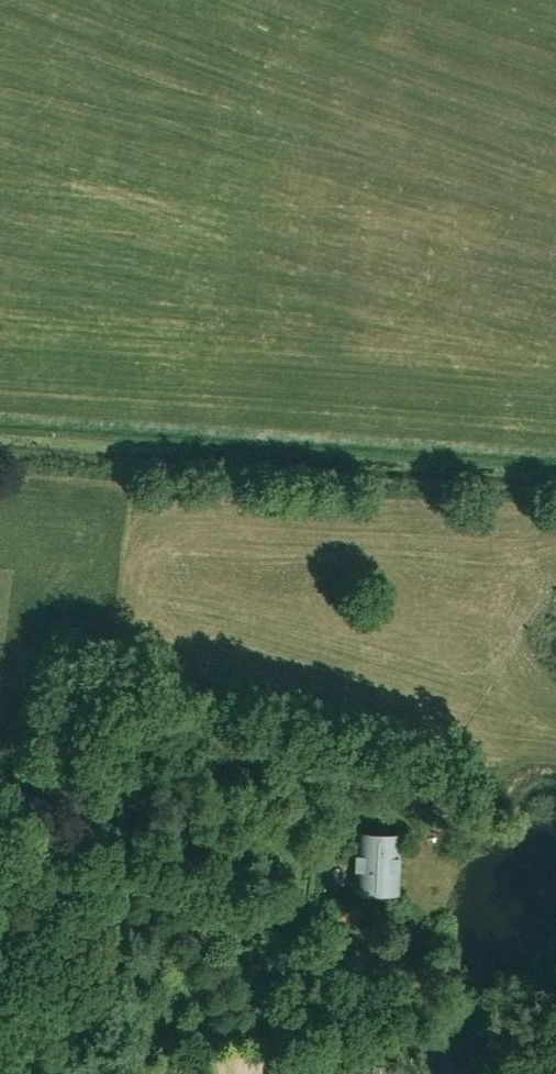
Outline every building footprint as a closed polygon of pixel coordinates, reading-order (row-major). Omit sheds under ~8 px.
[(351,797),(369,800),(371,785),(353,782),(351,797)] [(358,831),(356,892),(402,893),(403,832),(358,831)]
